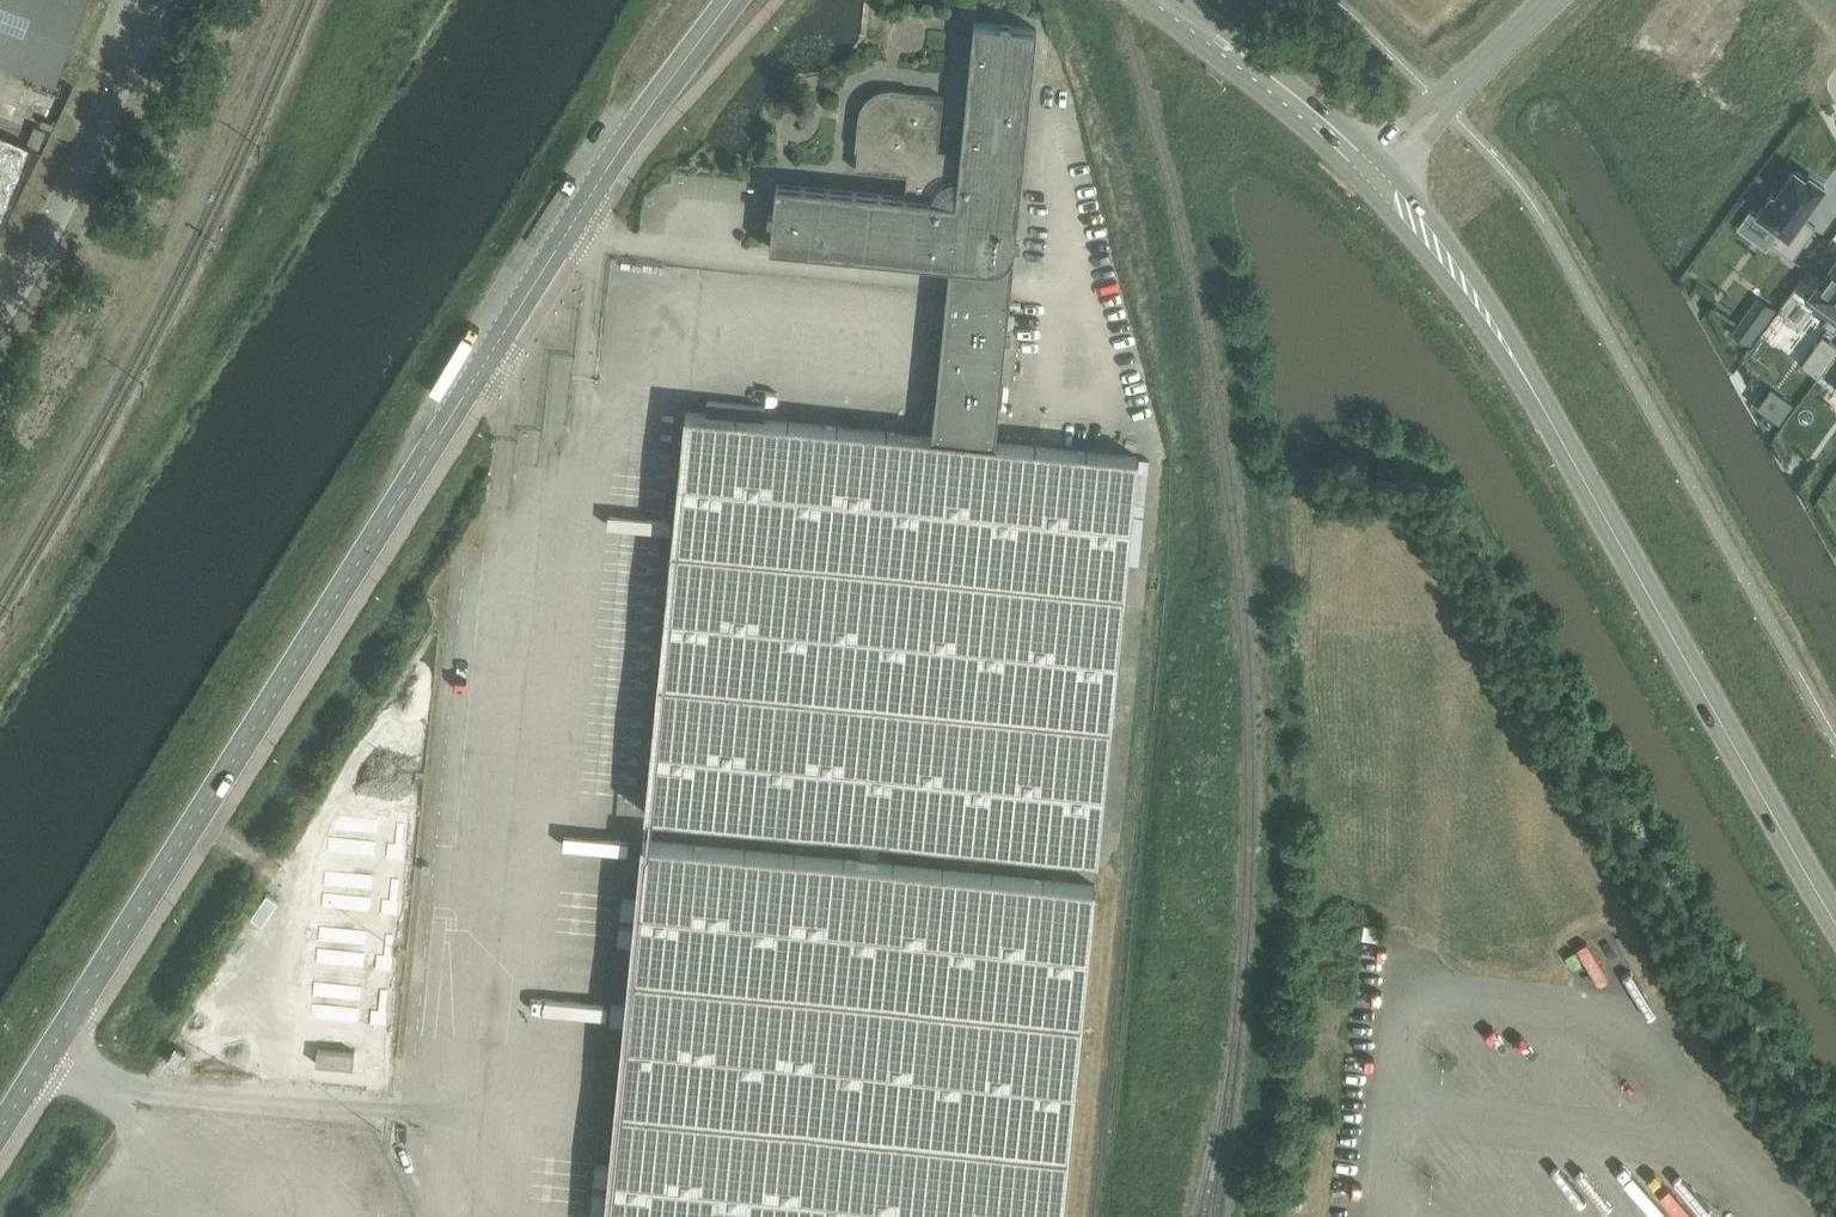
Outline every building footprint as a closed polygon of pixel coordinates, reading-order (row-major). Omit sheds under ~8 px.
[(54,82),(84,0),(0,0),(0,62),(54,82)] [(1036,29),(973,23),(960,151),(937,149),(942,98),(889,92),(887,109),(878,117),(860,115),(854,170),(906,175),(904,197),(775,185),(769,248),(947,266),(988,270),(991,270),(993,270),(997,269),(999,268),(1002,267),(1004,266),(1007,263),(1009,262),(1010,260),(1011,258),(1013,255),(1014,252),(1014,249),(1036,29)] [(1829,201),(1784,168),(1781,172),(1777,169),(1762,190),(1766,193),(1762,199),(1805,230),(1788,253),(1805,266),(1830,232),(1814,221),(1829,201)] [(945,295),(1008,301),(1009,285),(1013,255),(1011,258),(1010,260),(1009,262),(1007,263),(1004,266),(1002,267),(999,268),(997,269),(993,270),(991,270),(988,270),(947,266),(946,280),(945,295)] [(1835,327),(1835,257),(1807,296),(1829,313),(1825,319),(1835,327)] [(1008,301),(945,295),(933,412),(930,437),(922,436),(684,412),(644,812),(1097,858),(1137,458),(995,443),(997,419),(996,419),(1008,301)] [(1801,364),(1818,377),(1835,353),(1835,345),(1822,335),(1801,364)] [(641,840),(603,1216),(1061,1216),(1094,886),(641,840)]
